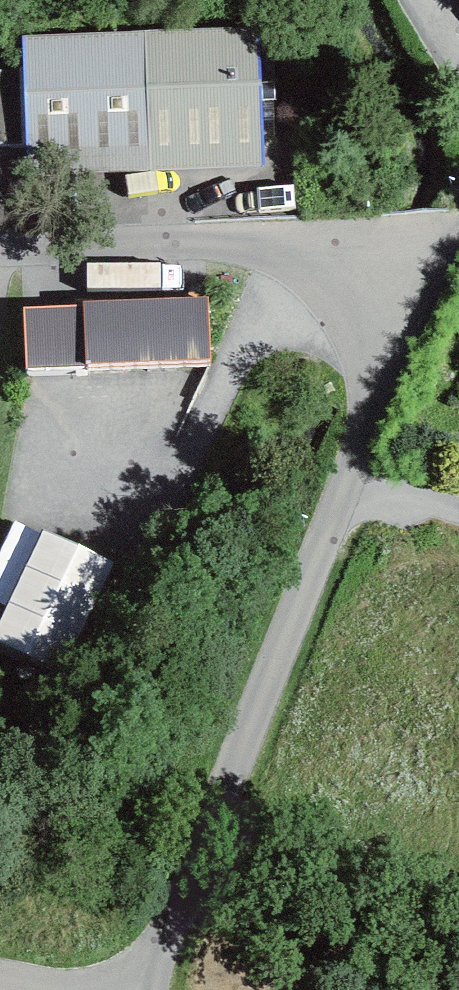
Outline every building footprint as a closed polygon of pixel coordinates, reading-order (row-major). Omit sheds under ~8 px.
[(257,28),(145,32),(151,170),(263,165),(257,28)] [(151,170),(145,32),(23,37),(24,70),(27,148),(28,175),(151,170)] [(27,148),(24,70),(0,71),(0,149),(27,148)] [(208,296),(83,301),(84,305),(23,308),(25,367),(210,360),(208,296)] [(135,578),(63,547),(5,659),(78,694),(135,578)]
